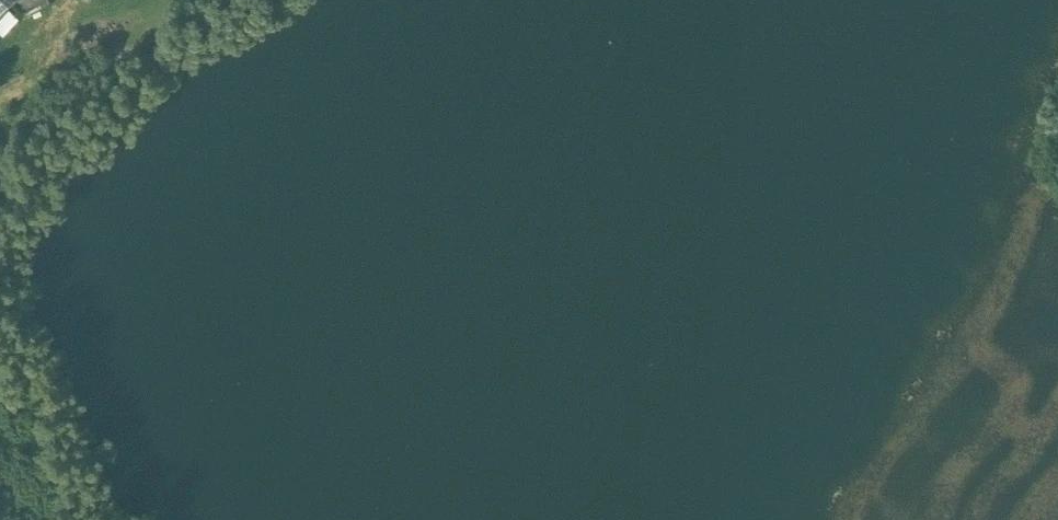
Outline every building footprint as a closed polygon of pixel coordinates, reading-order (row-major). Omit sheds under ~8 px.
[(10,0),(0,0),(0,12),(10,0)] [(25,12),(48,0),(19,0),(25,12)] [(8,9),(0,18),(0,33),(3,35),(18,18),(8,9)]
